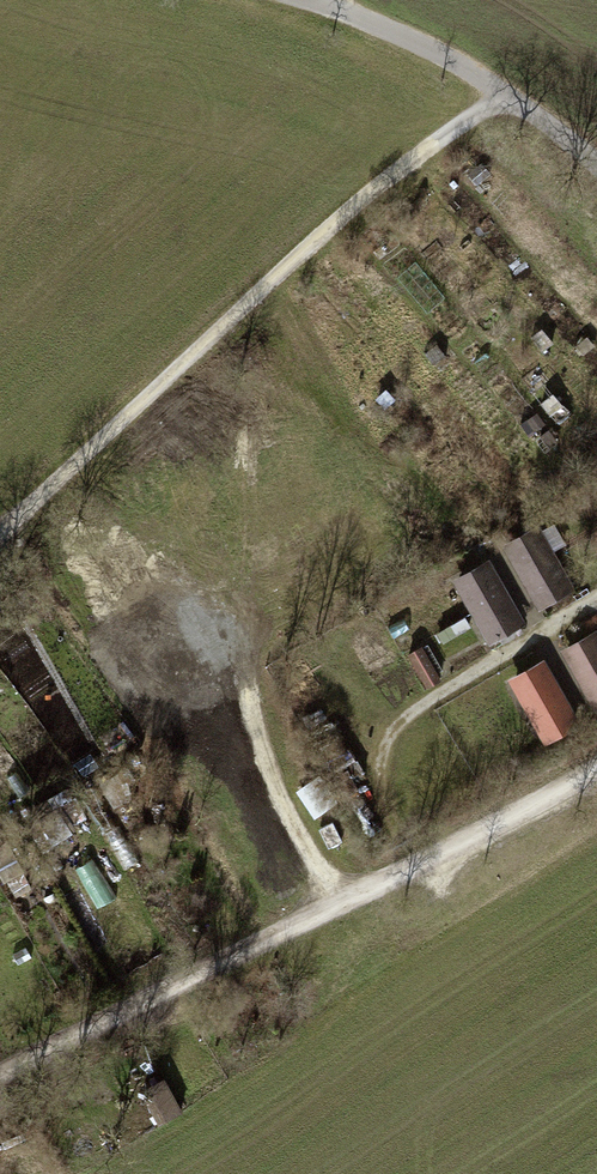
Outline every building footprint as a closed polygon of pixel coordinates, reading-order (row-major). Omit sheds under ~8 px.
[(503,550),(534,615),(577,595),(546,529),(503,550)] [(453,581),(490,648),(530,626),(493,559),(453,581)] [(596,714),(596,631),(561,652),(596,714)] [(551,659),(512,676),(544,748),(582,731),(551,659)]
